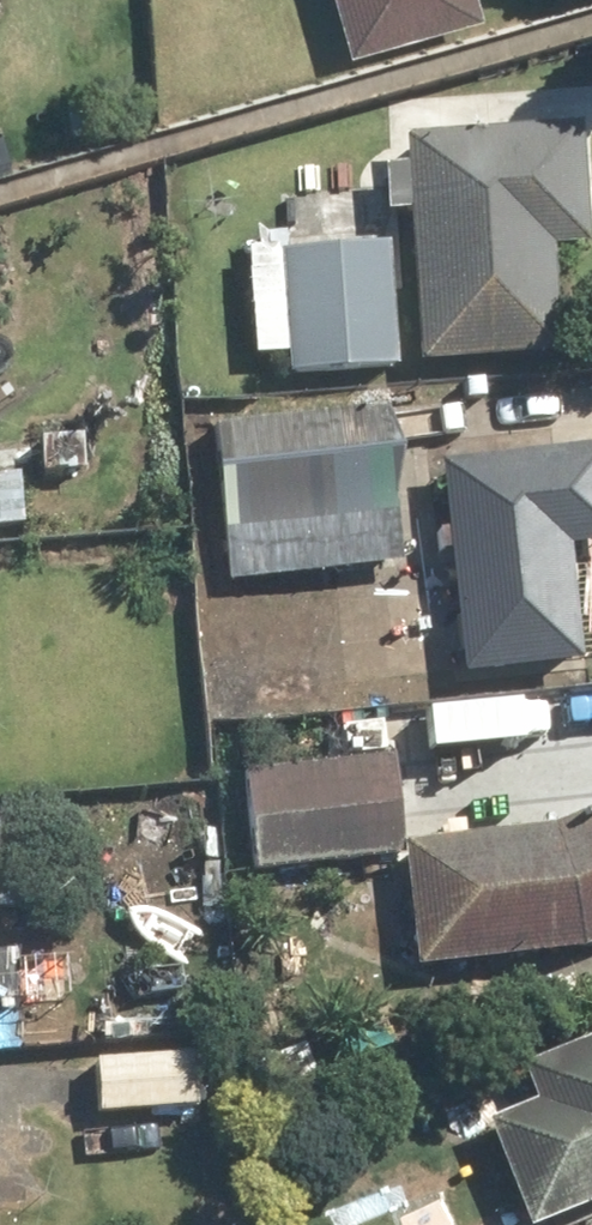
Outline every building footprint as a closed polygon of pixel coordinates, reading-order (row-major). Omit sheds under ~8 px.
[(347,62),(475,29),(467,0),(331,0),(347,62)] [(547,244),(582,243),(577,132),(408,139),(418,367),(552,361),(547,244)] [(252,361),(290,361),(290,379),(390,378),(388,258),(377,258),(377,232),(250,233),(252,361)] [(395,579),(395,421),(223,421),(223,579),(395,579)] [(591,548),(591,454),(439,469),(459,678),(582,666),(571,550),(591,548)] [(0,486),(0,536),(28,536),(28,486),(0,486)] [(401,861),(398,798),(438,796),(437,764),(250,772),(254,867),(401,861)] [(588,952),(591,950),(591,814),(551,830),(404,850),(418,972),(588,952)] [(591,1205),(591,1043),(531,1065),(544,1101),(486,1123),(523,1224),(539,1224),(591,1205)] [(196,1059),(95,1062),(97,1118),(198,1115),(196,1059)]
